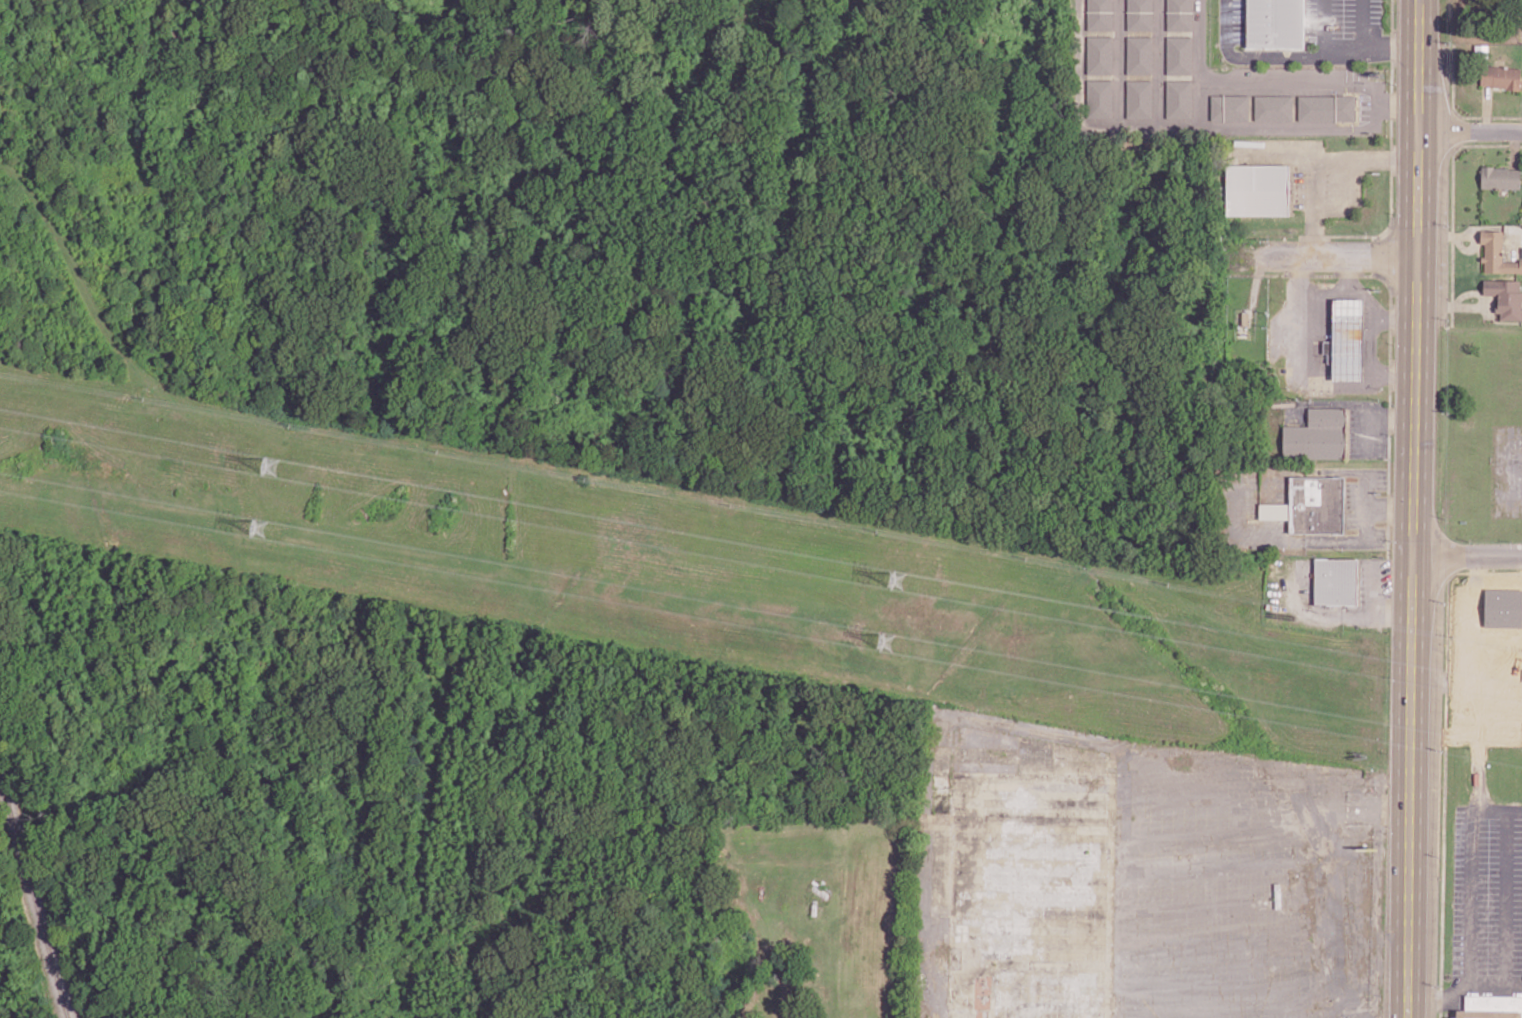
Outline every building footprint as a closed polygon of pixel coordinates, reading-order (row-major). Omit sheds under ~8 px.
[(1088,29),(1088,0),(1114,0),(1113,30),(1088,29)] [(1128,31),(1129,0),(1154,0),(1154,31),(1128,31)] [(1169,31),(1169,0),(1194,0),(1194,31),(1169,31)] [(1255,52),(1255,0),(1311,0),(1311,52),(1255,52)] [(1088,37),(1114,38),(1113,74),(1088,73),(1088,37)] [(1130,38),(1155,38),(1155,74),(1129,74),(1130,38)] [(1168,39),(1194,39),(1193,75),(1168,75),(1168,39)] [(1521,91),(1521,72),(1486,69),(1484,88),(1521,91)] [(1129,81),(1155,82),(1154,118),(1129,117),(1129,81)] [(1089,82),(1115,82),(1114,118),(1089,118),(1089,82)] [(1169,83),(1194,83),(1194,119),(1168,119),(1169,83)] [(1214,121),(1215,96),(1251,96),(1250,122),(1214,121)] [(1258,122),(1258,97),(1294,97),(1294,123),(1258,122)] [(1302,122),(1302,97),(1356,98),(1356,123),(1302,122)] [(1231,168),(1291,168),(1291,217),(1231,217),(1231,168)] [(1485,189),(1521,190),(1521,170),(1485,169),(1485,189)] [(1520,258),(1521,258),(1521,273),(1520,273),(1520,272),(1485,271),(1485,261),(1482,261),(1482,256),(1485,256),(1485,243),(1481,243),(1481,229),(1485,229),(1485,230),(1504,230),(1503,251),(1504,251),(1504,254),(1503,254),(1503,261),(1520,261),(1520,258)] [(1521,291),(1521,310),(1521,320),(1501,319),(1501,312),(1496,312),(1496,305),(1499,305),(1499,294),(1484,294),(1484,279),(1521,280),(1521,291)] [(1339,300),(1368,301),(1367,382),(1338,382),(1339,300)] [(1287,458),(1349,458),(1349,410),(1311,410),(1311,428),(1287,428),(1287,458)] [(1345,533),(1333,533),(1290,533),(1290,519),(1260,519),(1260,503),(1290,503),(1290,476),(1334,476),(1345,476),(1345,486),(1345,496),(1345,533)] [(1358,605),(1321,605),(1321,607),(1316,607),(1316,605),(1315,605),(1315,558),(1357,558),(1358,558),(1358,605)] [(1518,628),(1485,628),(1485,589),(1519,589),(1518,628)] [(1466,994),(1521,995),(1521,1017),(1451,1017),(1457,1017),(1457,1009),(1460,1009),(1466,1009),(1466,994)]
